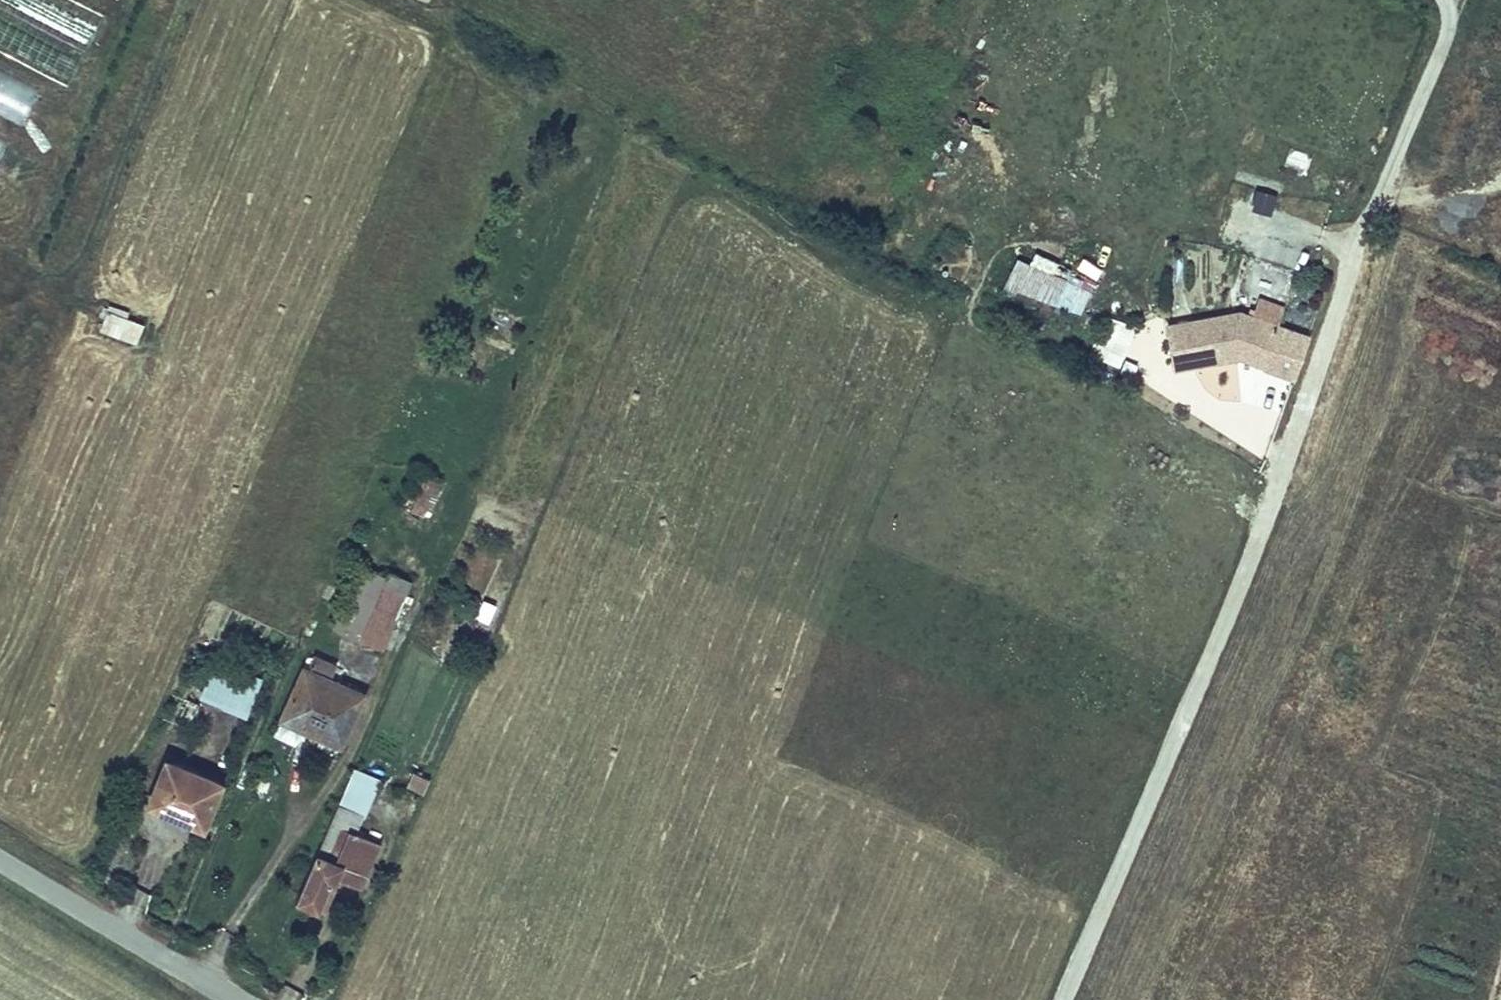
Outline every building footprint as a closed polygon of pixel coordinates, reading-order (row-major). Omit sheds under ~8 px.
[(1306,173),(1308,153),(1288,151),(1286,172),(1306,173)] [(1254,190),(1251,214),(1271,217),(1275,193),(1254,190)] [(1230,202),(1219,243),(1254,252),(1265,212),(1230,202)] [(1029,263),(1013,258),(1002,291),(1082,317),(1098,266),(1079,260),(1075,272),(1031,257),(1029,263)] [(1230,343),(1242,309),(1203,295),(1132,309),(1140,352),(1200,340),(1199,334),(1204,333),(1230,343)] [(1199,334),(1200,340),(1237,353),(1251,312),(1242,309),(1230,343),(1204,333),(1199,334)] [(1271,319),(1251,312),(1237,353),(1257,360),(1271,319)] [(359,562),(333,626),(356,637),(383,571),(359,562)] [(279,658),(256,712),(317,738),(339,686),(302,670),(309,654),(291,647),(285,660),(279,658)] [(241,675),(195,656),(180,692),(226,712),(241,675)] [(315,657),(311,668),(331,676),(336,665),(315,657)] [(143,756),(124,802),(177,825),(196,777),(143,756)] [(353,770),(329,760),(324,773),(317,789),(340,799),(353,770)] [(330,825),(333,817),(319,812),(303,849),(309,851),(312,847),(320,851),(312,872),(336,882),(355,836),(330,825)] [(300,992),(281,985),(275,999),(297,999),(300,992)]
